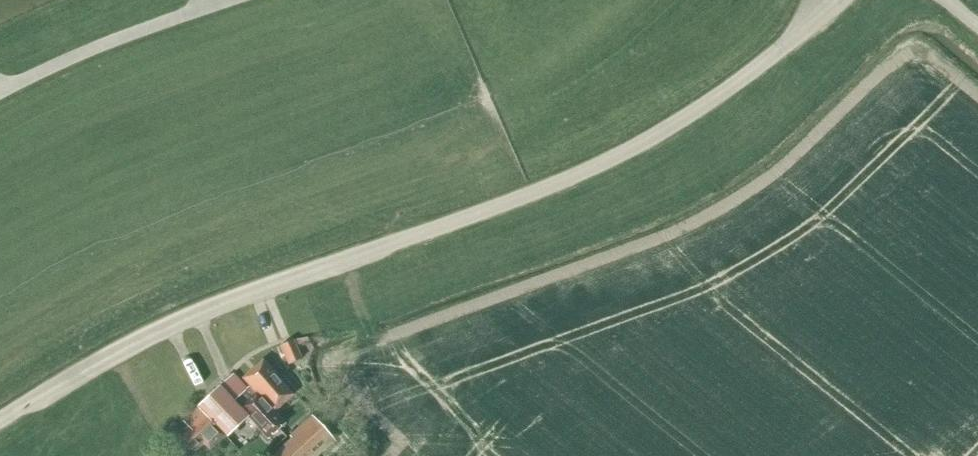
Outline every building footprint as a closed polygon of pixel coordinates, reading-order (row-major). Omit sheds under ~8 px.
[(287,364),(300,358),(292,340),(279,345),(287,364)] [(249,386),(273,412),(292,394),(262,360),(250,371),(243,362),(233,371),(241,379),(241,378),(249,386)] [(273,412),(249,386),(245,389),(232,374),(197,406),(226,436),(247,416),(267,438),(283,423),(273,412)] [(224,436),(197,408),(181,421),(188,429),(171,444),(182,455),(188,455),(202,443),(209,450),(224,436)] [(333,440),(311,416),(289,436),(291,439),(272,455),(316,455),(333,440)]
